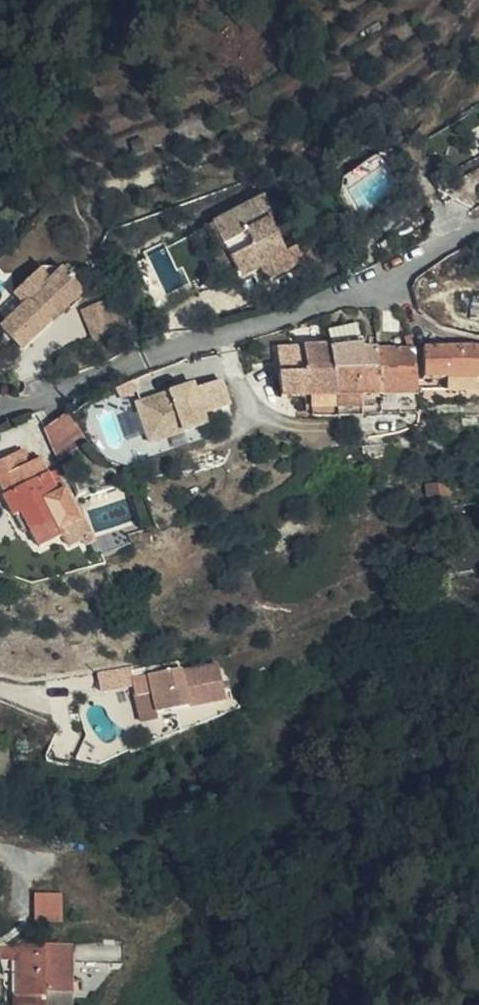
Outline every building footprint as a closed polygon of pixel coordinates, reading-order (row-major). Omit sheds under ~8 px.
[(261,267),(269,264),(265,257),(287,245),(276,224),(272,225),(261,201),(209,226),(232,281),(261,267)] [(298,250),(269,264),(261,267),(268,283),(306,266),(298,250)] [(40,320),(33,314),(47,298),(54,303),(70,284),(47,263),(27,263),(0,294),(0,296),(13,307),(0,322),(0,340),(13,352),(40,320)] [(116,303),(91,281),(75,299),(101,321),(116,303)] [(33,314),(40,320),(54,303),(47,298),(33,314)] [(348,368),(347,348),(345,332),(311,340),(318,368),(346,368),(348,368)] [(318,368),(311,340),(287,345),(291,367),(267,373),(272,395),(291,394),(298,393),(323,392),(318,368)] [(402,388),(398,342),(375,343),(379,388),(402,388)] [(379,388),(375,343),(360,344),(362,366),(363,384),(364,390),(379,388)] [(362,366),(360,344),(347,348),(348,368),(362,366)] [(291,367),(287,345),(263,351),(266,368),(267,373),(291,367)] [(472,351),(414,347),(414,378),(478,382),(478,351),(472,351)] [(363,384),(362,366),(348,368),(346,368),(318,368),(323,392),(358,390),(364,390),(363,384)] [(198,379),(203,399),(221,396),(218,376),(198,379)] [(142,439),(202,417),(188,378),(129,397),(142,439)] [(381,408),(379,388),(364,390),(365,409),(381,408)] [(404,407),(402,388),(379,388),(381,408),(404,407)] [(326,403),(348,401),(359,401),(358,390),(323,392),(326,403)] [(301,412),(328,411),(326,403),(323,392),(298,393),(301,412)] [(328,411),(348,410),(348,401),(326,403),(328,411)] [(83,428),(73,408),(45,422),(52,443),(83,428)] [(0,451),(0,490),(9,485),(26,522),(21,524),(30,542),(55,530),(50,524),(69,516),(57,490),(63,486),(56,472),(48,475),(35,451),(23,456),(14,444),(0,451)] [(0,490),(16,526),(21,524),(26,522),(9,485),(0,490)] [(134,666),(102,670),(105,687),(134,683),(137,699),(156,696),(159,715),(229,704),(221,664),(181,671),(180,660),(135,668),(134,666)] [(159,715),(156,696),(137,699),(143,727),(161,724),(159,715)] [(63,920),(63,894),(39,894),(39,920),(63,920)] [(18,959),(18,942),(2,942),(2,959),(18,959)] [(73,994),(73,943),(18,942),(18,959),(17,1004),(43,1004),(43,993),(73,994)] [(73,994),(43,993),(43,1004),(73,1004),(73,994)]
